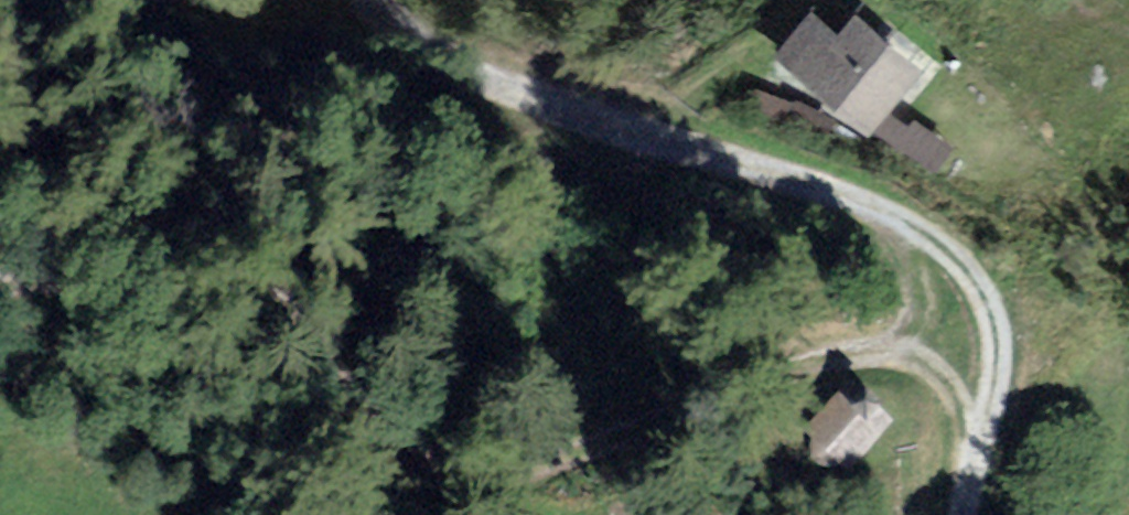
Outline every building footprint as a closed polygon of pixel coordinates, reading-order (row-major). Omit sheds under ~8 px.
[(793,61),(880,133),(939,62),(864,0),(844,0),(793,61)] [(901,440),(863,398),(818,440),(856,481),(901,440)]
